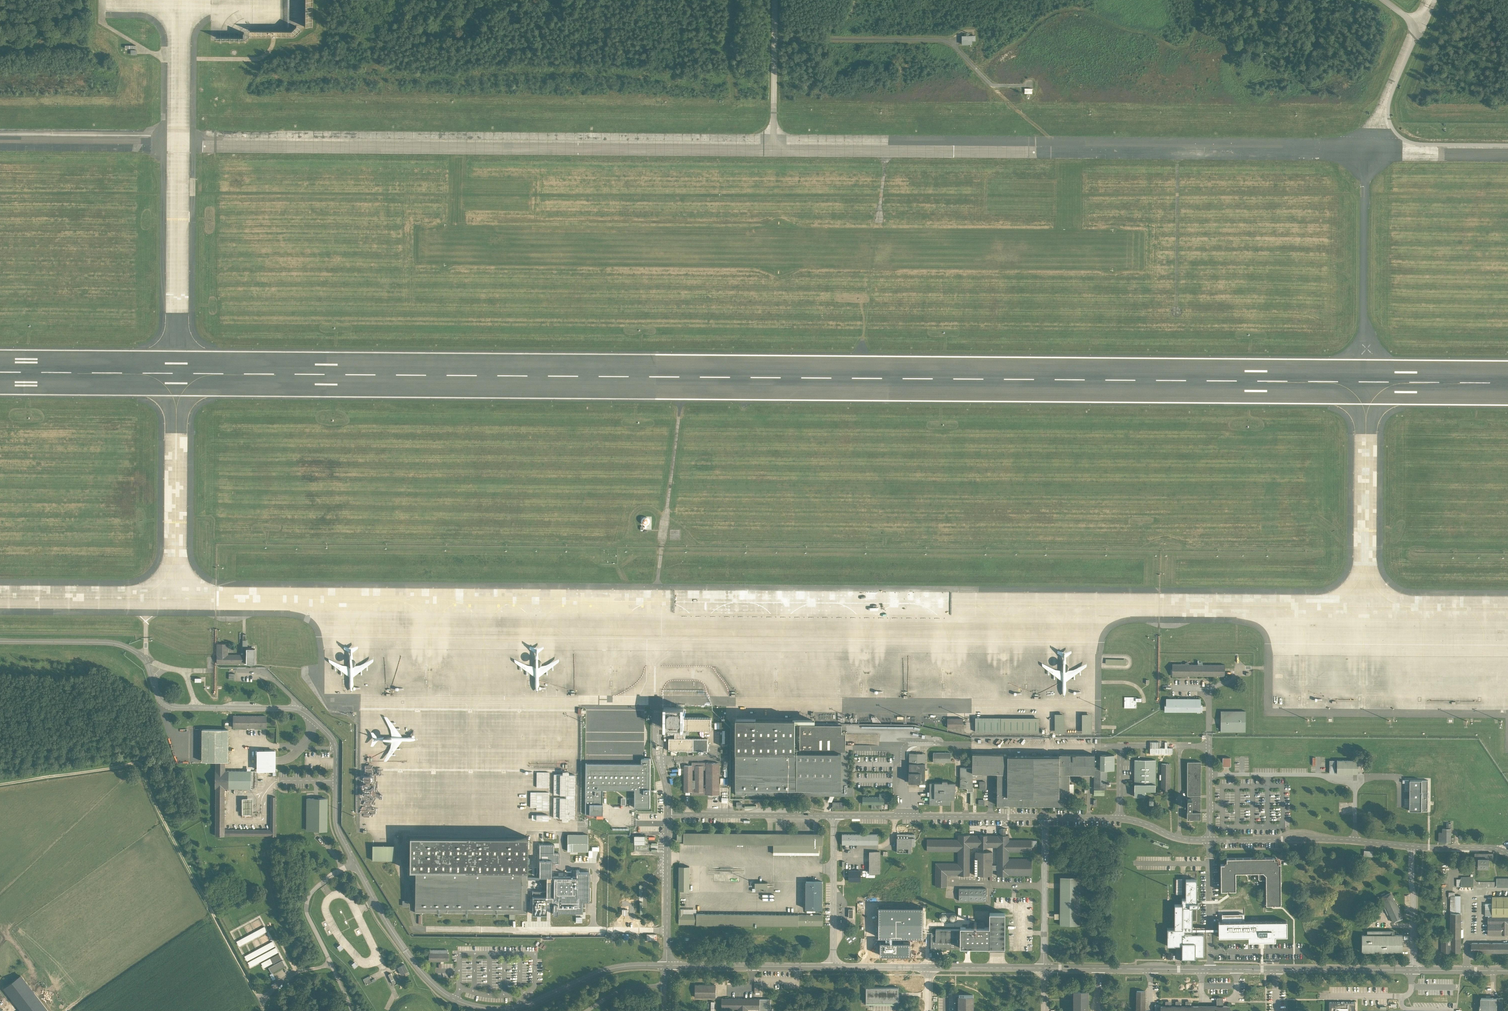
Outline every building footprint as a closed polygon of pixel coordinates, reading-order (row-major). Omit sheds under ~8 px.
[(974,36),(963,36),(963,44),(974,44),(974,36)] [(643,525),(645,525),(645,528),(646,528),(646,525),(648,525),(649,523),(650,521),(649,519),(648,518),(647,517),(645,517),(643,518),(642,519),(641,521),(642,523),(643,525)] [(228,644),(217,643),(216,663),(246,663),(246,654),(228,654),(228,644)] [(246,663),(254,663),(254,648),(246,648),(246,654),(246,663)] [(1184,664),(1171,664),(1171,676),(1225,677),(1225,668),(1225,665),(1202,665),(1202,663),(1198,663),(1197,664),(1197,665),(1189,665),(1188,663),(1185,663),(1184,664)] [(1136,697),(1124,697),(1124,708),(1136,708),(1136,701),(1136,698),(1136,697)] [(1171,698),(1164,698),(1164,705),(1163,705),(1163,713),(1202,713),(1201,711),(1201,699),(1171,698)] [(663,728),(684,728),(684,717),(684,707),(664,707),(663,728)] [(1246,711),(1221,711),(1221,719),(1220,724),(1220,732),(1246,732),(1246,711)] [(1064,714),(1055,714),(1055,733),(1064,733),(1064,714)] [(1091,714),(1082,714),(1082,733),(1091,733),(1091,714)] [(267,716),(234,716),(234,728),(267,728),(267,716)] [(711,730),(711,718),(684,717),(684,728),(675,739),(669,739),(669,751),(708,751),(708,739),(685,739),(685,730),(711,730)] [(1039,718),(975,717),(975,732),(1038,732),(1039,718)] [(795,719),(736,718),(735,795),(853,796),(853,787),(848,787),(848,752),(841,752),(841,751),(845,751),(845,733),(841,733),(841,725),(800,725),(800,753),(795,753),(795,723),(795,719)] [(963,718),(947,718),(947,728),(963,728),(963,718)] [(230,730),(203,730),(203,761),(215,761),(215,836),(277,836),(277,797),(271,797),(271,829),(227,829),(227,790),(252,790),(252,771),(227,771),(227,761),(230,761),(230,730)] [(257,750),(257,771),(275,771),(275,750),(257,750)] [(951,753),(933,752),(933,762),(951,762),(951,753)] [(925,753),(909,753),(908,782),(925,782),(925,753)] [(1008,754),(973,754),(973,767),(973,773),(997,773),(997,805),(1057,805),(1069,805),(1069,799),(1069,783),(1069,781),(1069,773),(1073,773),(1094,774),(1094,767),(1094,755),(1058,754),(1058,756),(1008,755),(1008,754)] [(1107,755),(1100,755),(1100,767),(1100,770),(1107,770),(1114,770),(1114,755),(1107,755)] [(594,764),(586,763),(585,790),(585,813),(602,814),(602,789),(618,789),(634,789),(635,789),(635,807),(650,807),(650,759),(644,759),(642,759),(642,764),(634,764),(614,764),(594,764)] [(1155,760),(1134,760),(1134,761),(1134,796),(1145,796),(1145,791),(1146,791),(1155,791),(1155,760)] [(1358,760),(1329,760),(1329,773),(1358,774),(1358,760)] [(1200,761),(1187,761),(1187,795),(1200,795),(1200,761)] [(721,762),(693,762),(693,766),(685,766),(685,792),(707,792),(707,795),(721,795),(721,762)] [(1170,764),(1161,764),(1161,790),(1170,790),(1170,764)] [(973,767),(960,767),(960,788),(967,788),(967,791),(973,791),(973,773),(973,767)] [(1094,774),(1094,789),(1106,789),(1107,770),(1100,770),(1100,767),(1094,767),(1094,774)] [(1428,780),(1410,780),(1410,810),(1428,811),(1428,780)] [(942,783),(929,783),(929,804),(950,805),(950,799),(955,799),(955,783),(947,783),(947,781),(942,781),(942,783)] [(879,797),(863,797),(862,804),(872,804),(882,804),(884,804),(884,803),(884,798),(884,794),(879,794),(879,797)] [(1200,795),(1187,795),(1187,819),(1200,819),(1200,795)] [(316,797),(307,797),(307,831),(329,831),(329,797),(316,797)] [(254,814),(254,798),(244,798),(244,814),(254,814)] [(1443,832),(1439,832),(1439,841),(1451,841),(1451,823),(1446,823),(1446,827),(1443,827),(1443,832)] [(958,839),(927,839),(927,851),(958,851),(958,863),(935,863),(935,886),(947,886),(947,875),(970,875),(970,847),(997,847),(997,865),(992,865),(992,852),(975,851),(975,875),(992,875),(992,870),(997,870),(997,875),(1032,875),(1032,859),(1008,859),(1008,851),(1032,851),(1032,840),(1009,839),(1009,835),(1005,835),(1005,828),(1000,828),(1000,835),(958,835),(958,839)] [(767,833),(684,832),(684,833),(684,841),(684,843),(773,844),(819,844),(823,845),(823,834),(767,833)] [(647,834),(635,834),(635,844),(647,844),(647,834)] [(878,834),(842,834),(842,844),(878,844),(878,834)] [(915,834),(897,834),(897,852),(911,852),(911,846),(915,846),(915,834)] [(534,837),(410,837),(410,869),(534,869),(534,837)] [(570,837),(569,851),(588,851),(590,851),(591,838),(570,837)] [(556,844),(539,844),(539,877),(547,877),(547,906),(552,906),(552,913),(587,913),(587,902),(591,902),(591,873),(578,873),(578,878),(556,878),(556,864),(561,864),(561,853),(556,853),(556,844)] [(819,844),(773,844),(773,854),(819,854),(819,844)] [(394,845),(372,845),(372,860),(394,860),(394,848),(394,845)] [(879,851),(869,851),(869,873),(880,873),(880,851),(879,851)] [(1493,853),(1475,853),(1475,858),(1478,858),(1478,867),(1489,868),(1490,859),(1493,859),(1493,853)] [(1221,864),(1221,890),(1228,890),(1236,890),(1235,872),(1252,872),(1258,872),(1263,872),(1266,875),(1266,880),(1266,905),(1275,905),(1281,905),(1280,864),(1278,864),(1278,861),(1277,860),(1277,859),(1274,859),(1274,858),(1226,858),(1226,862),(1225,862),(1224,863),(1224,864),(1221,864)] [(679,866),(679,891),(689,891),(689,866),(679,866)] [(529,871),(416,872),(417,912),(529,911),(529,871)] [(861,871),(849,871),(849,877),(848,882),(861,882),(861,877),(861,871)] [(1080,877),(1060,877),(1060,883),(1060,919),(1060,925),(1080,925),(1080,877)] [(1196,879),(1186,879),(1186,898),(1182,898),(1182,904),(1175,904),(1174,928),(1167,928),(1167,932),(1167,945),(1182,945),(1182,957),(1195,957),(1195,955),(1203,955),(1203,933),(1184,933),(1184,930),(1192,930),(1192,928),(1192,908),(1196,908),(1198,906),(1198,903),(1198,902),(1196,902),(1196,879)] [(822,882),(806,882),(806,909),(822,909),(822,882)] [(987,889),(959,888),(959,901),(986,901),(987,889)] [(1403,918),(1391,892),(1381,897),(1393,923),(1394,922),(1403,918)] [(1461,953),(1462,896),(1451,896),(1450,953),(1461,953)] [(1492,897),(1492,915),(1507,915),(1507,898),(1492,897)] [(923,907),(879,907),(879,937),(892,937),(922,937),(923,907)] [(683,909),(679,909),(679,910),(679,925),(696,925),(697,914),(683,914),(683,909)] [(1004,950),(1005,913),(989,913),(989,923),(989,927),(960,927),(960,929),(936,929),(936,934),(931,934),(931,948),(960,949),(960,946),(965,946),(989,947),(989,950),(1004,950)] [(798,915),(697,914),(696,925),(798,926),(798,925),(798,915)] [(1218,928),(1218,930),(1218,936),(1248,936),(1248,937),(1248,941),(1259,941),(1262,941),(1265,941),(1275,941),(1275,937),(1275,936),(1287,936),(1287,921),(1244,922),(1244,914),(1222,914),(1222,921),(1218,922),(1218,928)] [(1502,926),(1487,926),(1487,935),(1502,935),(1502,926)] [(266,927),(237,942),(239,947),(269,932),(266,927)] [(1362,934),(1362,952),(1402,952),(1402,935),(1394,935),(1367,934),(1362,934)] [(272,942),(244,956),(250,967),(278,953),(272,942)] [(910,942),(880,943),(880,955),(910,955),(910,942)] [(1470,944),(1469,952),(1474,952),(1507,953),(1507,944),(1470,944)] [(279,954),(262,963),(264,968),(282,959),(279,954)] [(283,961),(270,968),(274,974),(287,967),(283,961)] [(404,965),(397,968),(401,975),(407,972),(404,965)] [(5,987),(22,1010),(50,1010),(23,974),(5,987)] [(716,986),(696,986),(696,996),(716,997),(716,986)] [(866,987),(866,1002),(899,1002),(899,992),(899,987),(866,987)] [(1073,989),(1073,1000),(1073,1001),(1073,1010),(1089,1010),(1089,989),(1088,989),(1081,989),(1073,989)] [(959,995),(959,1010),(973,1010),(973,995),(959,995)] [(1481,998),(1481,1010),(1502,1010),(1502,998),(1481,998)] [(760,999),(722,999),(722,1009),(738,1010),(748,1010),(760,1009),(760,999)] [(760,999),(760,1009),(760,1010),(770,1010),(770,999),(760,999)] [(1329,1002),(1329,1010),(1355,1010),(1355,1002),(1329,1002)]
